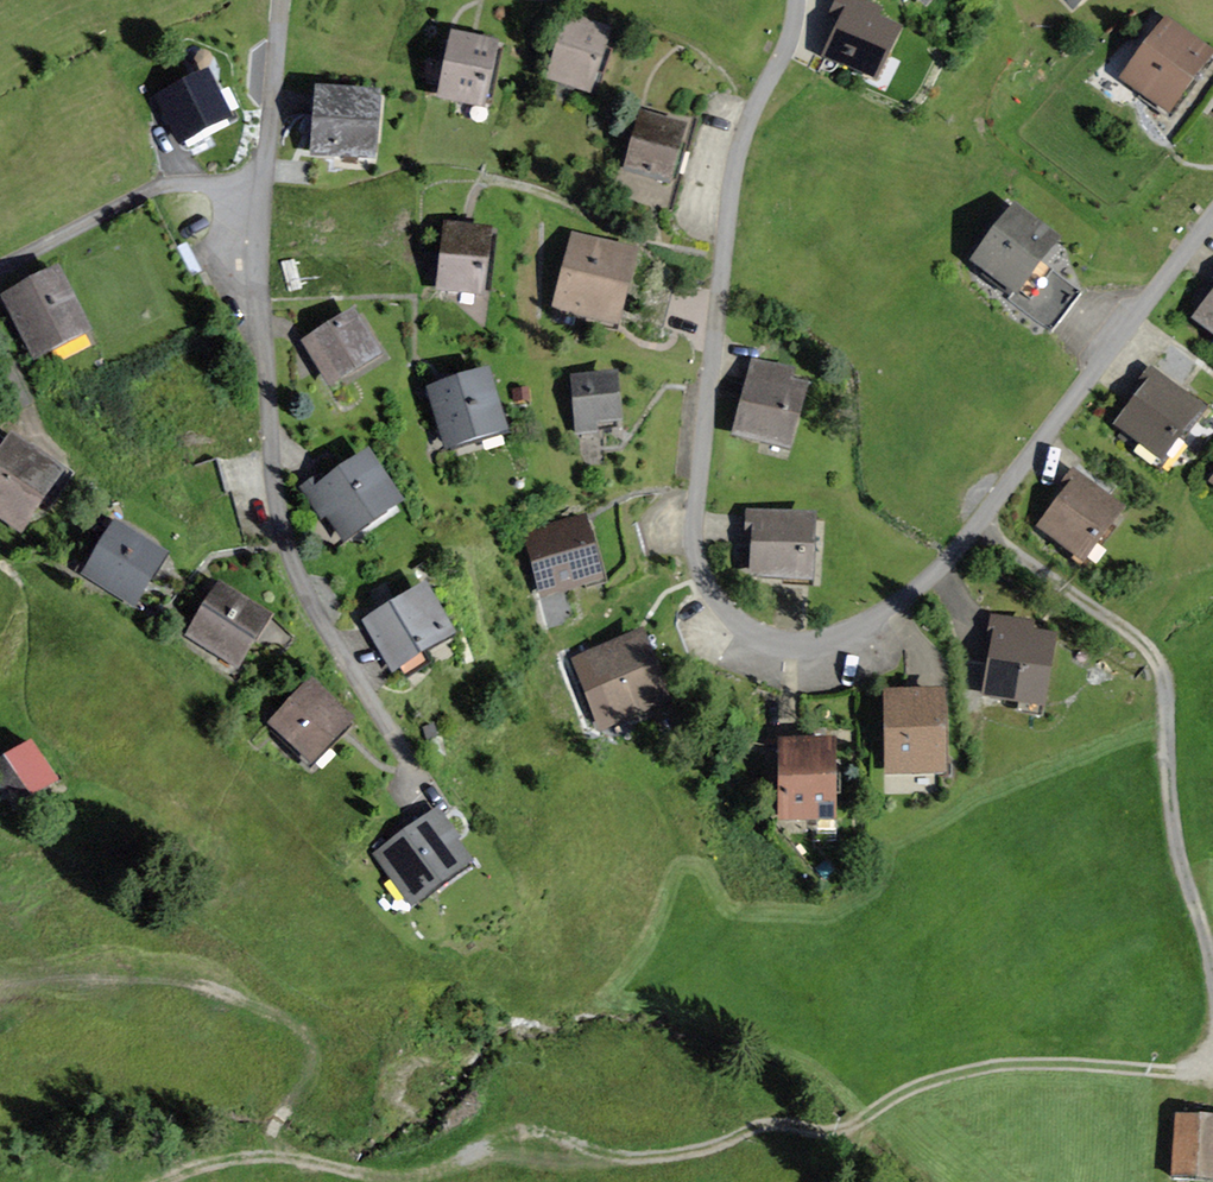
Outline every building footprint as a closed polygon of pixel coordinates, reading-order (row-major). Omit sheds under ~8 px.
[(845,0),(839,0),(826,30),(843,37),(829,69),(886,93),(908,41),(878,29),(883,16),(845,0)] [(1075,23),(1099,0),(1054,0),(1075,23)] [(617,37),(569,21),(548,86),(596,101),(617,37)] [(1167,29),(1123,91),(1173,127),(1212,70),(1212,61),(1167,29)] [(502,52),(452,42),(439,106),(489,116),(502,52)] [(212,77),(158,101),(182,152),(235,128),(212,77)] [(382,101),(318,97),(314,166),(378,170),(382,101)] [(692,132),(640,117),(617,196),(668,211),(692,132)] [(1067,244),(1015,207),(971,268),(1022,305),(1067,244)] [(495,235),(446,230),(439,299),(489,303),(495,235)] [(641,253),(573,238),(555,315),(623,330),(641,253)] [(58,278),(1,306),(32,371),(89,344),(58,278)] [(1196,329),(1212,340),(1212,303),(1196,329)] [(355,315),(300,347),(329,395),(383,363),(355,315)] [(810,380),(750,368),(735,442),(795,454),(810,380)] [(1206,412),(1148,372),(1136,390),(1144,395),(1115,437),(1165,471),(1206,412)] [(492,375),(428,393),(448,461),(511,443),(492,375)] [(623,378),(573,381),(577,440),(600,439),(599,428),(626,427),(623,378)] [(0,461),(0,527),(21,542),(65,478),(13,443),(0,461)] [(320,476),(298,491),(343,553),(408,507),(370,454),(326,485),(320,476)] [(1066,499),(1040,535),(1086,567),(1125,512),(1072,475),(1059,494),(1066,499)] [(818,519),(746,515),(744,543),(754,543),(752,581),(814,584),(818,519)] [(588,521),(521,540),(541,609),(608,589),(588,521)] [(168,563),(115,530),(83,582),(136,615),(168,563)] [(432,585),(365,625),(396,676),(463,636),(432,585)] [(221,588),(188,641),(242,674),(274,621),(221,588)] [(1031,628),(989,621),(986,645),(995,646),(986,702),(1050,711),(1060,642),(1030,637),(1031,628)] [(645,635),(585,658),(611,726),(671,703),(645,635)] [(315,683),(271,728),(315,772),(359,727),(315,683)] [(948,698),(885,697),(884,779),(948,780),(948,698)] [(32,742),(0,764),(0,804),(9,817),(60,782),(32,742)] [(837,746),(780,745),(778,824),(836,825),(837,746)] [(441,811),(374,860),(414,912),(480,863),(441,811)] [(1175,1119),(1172,1181),(1212,1181),(1212,1121),(1175,1119)]
